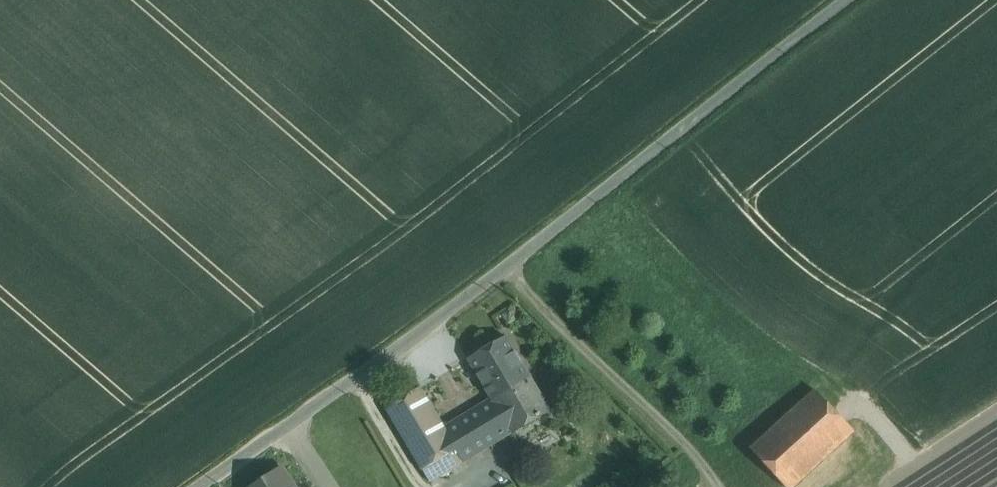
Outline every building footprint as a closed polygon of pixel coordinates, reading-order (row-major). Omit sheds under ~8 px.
[(551,412),(507,337),(469,359),(492,399),(513,433),(513,434),(551,412)] [(421,387),(387,408),(423,470),(457,450),(458,449),(445,428),(421,387)] [(751,449),(786,486),(794,486),(854,432),(816,390),(751,449)] [(492,399),(445,428),(458,449),(457,450),(463,462),(513,433),(492,399)] [(430,482),(463,462),(457,450),(423,470),(430,482)] [(252,486),(295,486),(281,467),(252,486)]
